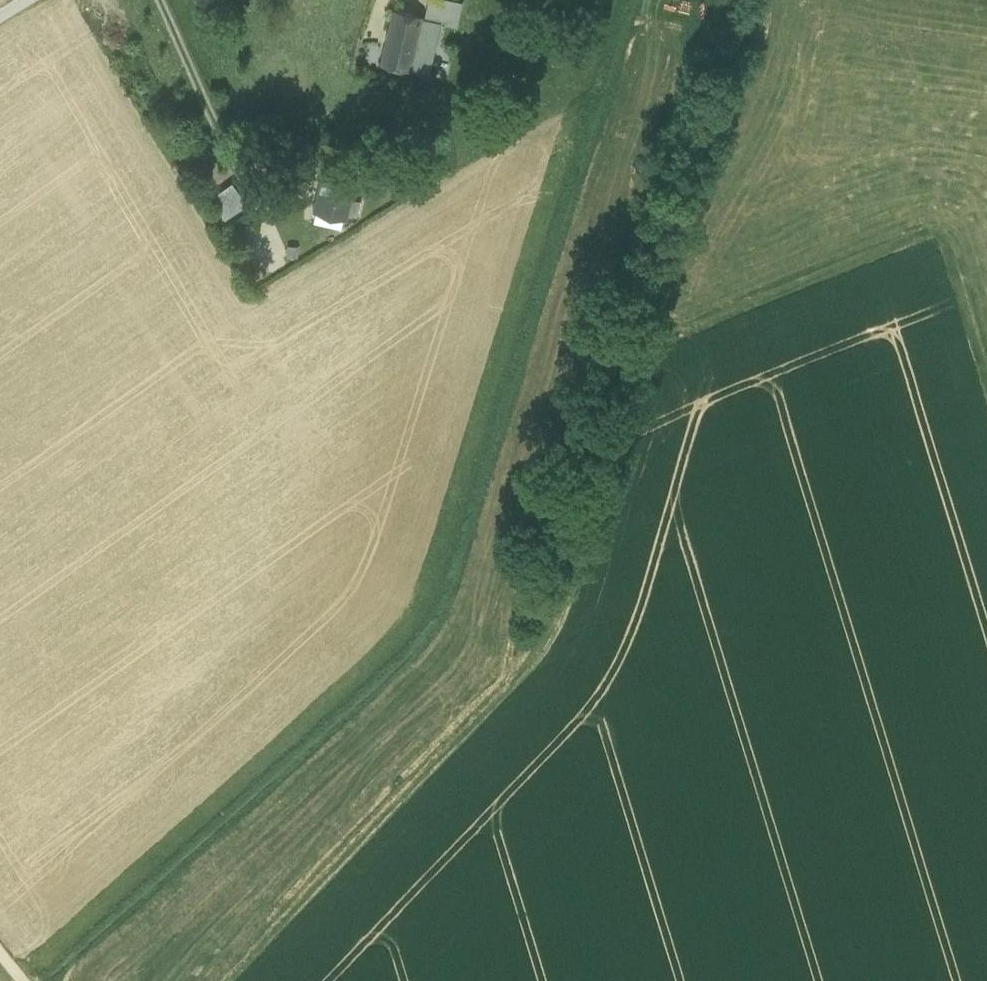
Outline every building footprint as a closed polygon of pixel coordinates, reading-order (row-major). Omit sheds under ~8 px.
[(441,21),(395,9),(381,60),(427,72),(441,21)] [(354,178),(323,171),(314,209),(344,216),(354,178)] [(344,216),(314,209),(311,222),(341,231),(344,216)]
